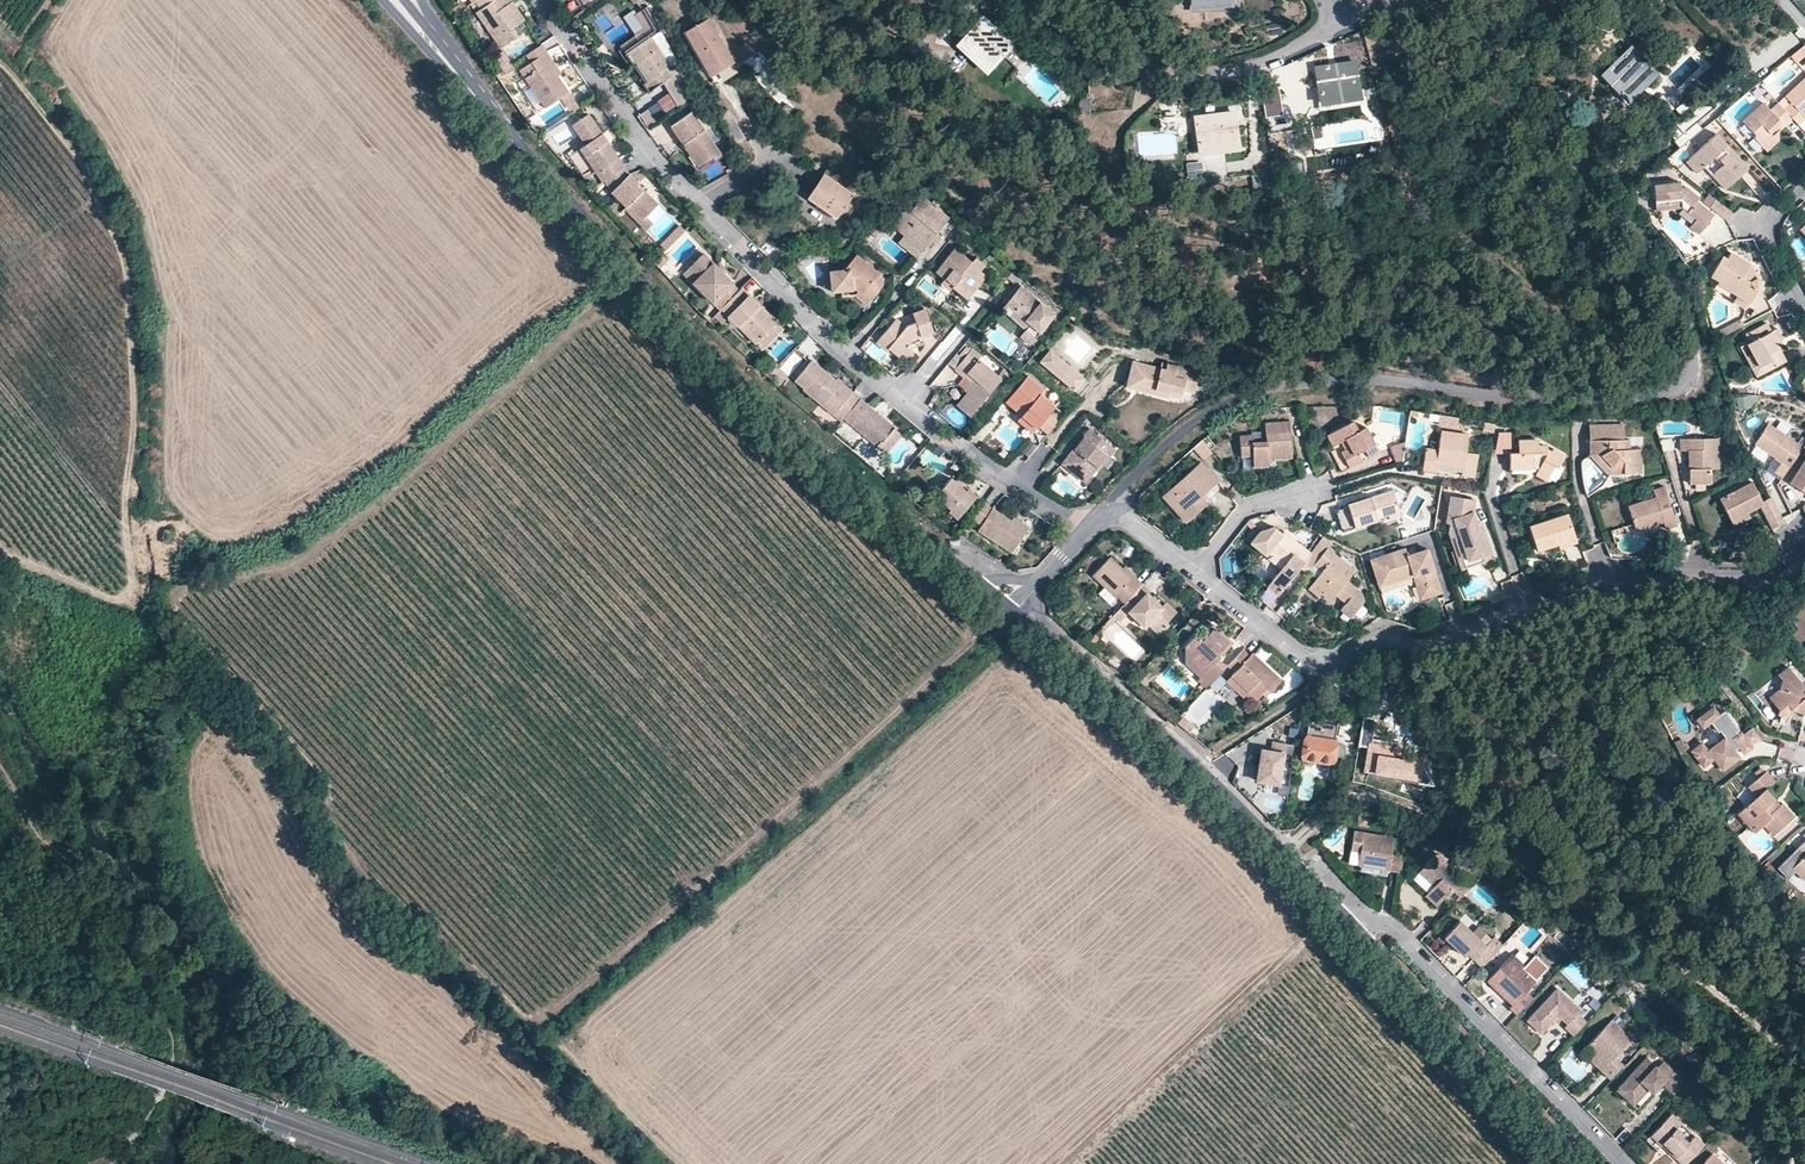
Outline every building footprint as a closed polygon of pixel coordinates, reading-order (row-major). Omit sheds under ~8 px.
[(501,51),(519,39),(513,30),(519,26),(507,9),(513,6),(509,0),(479,0),(475,2),(481,11),(476,14),(501,51)] [(642,0),(637,4),(641,10),(647,6),(642,0)] [(635,35),(641,44),(661,30),(649,5),(634,15),(644,29),(635,35)] [(524,23),(513,6),(507,9),(519,26),(524,23)] [(733,59),(706,14),(682,29),(708,73),(733,59)] [(986,75),(1012,48),(983,22),(960,46),(978,63),(976,65),(986,75)] [(661,30),(641,44),(624,55),(633,68),(636,66),(639,64),(643,69),(640,71),(646,81),(642,84),(648,93),(664,82),(678,107),(694,97),(686,85),(681,72),(661,30)] [(1791,54),(1797,61),(1804,53),(1804,42),(1791,54)] [(520,73),(545,109),(562,98),(565,96),(570,103),(567,106),(570,110),(577,105),(568,93),(550,66),(553,63),(547,54),(542,45),(525,56),(531,65),(520,73)] [(1646,83),(1656,74),(1630,46),(1601,73),(1624,99),(1643,81),(1646,83)] [(511,65),(502,52),(494,57),(503,71),(511,65)] [(1315,68),(1320,100),(1345,97),(1345,99),(1358,98),(1353,62),(1315,68)] [(517,74),(511,65),(503,71),(509,80),(517,74)] [(1799,122),(1804,117),(1804,116),(1804,114),(1804,113),(1804,78),(1779,101),(1793,116),(1799,122)] [(570,103),(565,96),(562,98),(567,106),(570,103)] [(1793,116),(1779,101),(1770,108),(1763,101),(1743,119),(1755,133),(1753,135),(1762,145),(1773,135),(1772,134),(1793,116)] [(637,114),(643,123),(647,129),(656,123),(646,108),(637,114)] [(712,143),(691,111),(669,126),(682,145),(687,142),(690,146),(685,150),(698,169),(713,159),(706,148),(712,143)] [(1223,150),(1237,148),(1233,112),(1195,116),(1198,149),(1223,147),(1223,150)] [(619,159),(590,114),(578,122),(591,142),(588,144),(581,149),(603,182),(617,173),(611,165),(619,159)] [(591,142),(578,122),(574,124),(588,144),(591,142)] [(1748,165),(1717,130),(1689,155),(1700,167),(1716,152),(1724,161),(1715,169),(1728,183),(1748,165)] [(1778,140),(1773,135),(1762,145),(1766,150),(1778,140)] [(690,146),(687,142),(682,145),(685,150),(690,146)] [(732,148),(738,156),(745,149),(738,142),(732,148)] [(722,157),(712,143),(706,148),(713,159),(715,161),(722,157)] [(1700,167),(1689,155),(1686,158),(1697,170),(1700,167)] [(625,168),(619,159),(611,165),(617,173),(622,169),(625,168)] [(1202,164),(1188,165),(1189,179),(1203,178),(1202,164)] [(824,174),(852,193),(858,185),(830,166),(824,174)] [(628,177),(622,169),(617,173),(603,182),(612,194),(626,209),(628,207),(643,222),(646,219),(658,207),(644,193),(643,194),(635,185),(637,184),(629,176),(628,177)] [(1728,183),(1715,169),(1712,171),(1725,186),(1728,183)] [(837,217),(852,193),(824,174),(808,197),(837,217)] [(1678,181),(1652,185),(1655,205),(1680,202),(1681,206),(1695,217),(1693,220),(1702,228),(1714,214),(1697,200),(1700,196),(1687,185),(1679,187),(1678,181)] [(643,194),(644,193),(645,192),(637,184),(635,185),(643,194)] [(1722,202),(1710,192),(1704,200),(1716,210),(1722,202)] [(922,197),(916,203),(910,210),(905,206),(893,220),(906,231),(903,235),(921,249),(926,244),(936,232),(948,217),(922,197)] [(910,210),(916,203),(911,199),(905,206),(910,210)] [(640,225),(643,222),(628,207),(626,209),(625,211),(640,225)] [(665,214),(658,207),(646,219),(653,226),(665,214)] [(653,226),(646,219),(643,222),(640,225),(646,233),(653,226)] [(906,231),(893,220),(890,223),(903,235),(906,231)] [(665,250),(684,231),(679,226),(660,245),(665,250)] [(936,232),(926,244),(931,248),(941,236),(936,232)] [(921,249),(903,235),(897,242),(915,257),(921,249)] [(811,257),(804,245),(792,252),(799,264),(811,257)] [(975,278),(981,271),(986,265),(976,258),(972,262),(956,248),(935,273),(944,280),(953,269),(962,277),(953,288),(962,296),(968,289),(972,294),(981,283),(975,278)] [(1723,253),(1711,272),(1719,278),(1718,281),(1750,301),(1758,288),(1759,289),(1761,286),(1748,262),(1730,250),(1727,255),(1723,253)] [(668,260),(662,254),(654,262),(660,268),(668,260)] [(720,309),(732,297),(727,292),(734,284),(702,254),(690,265),(700,275),(693,282),(720,309)] [(828,273),(831,292),(842,291),(857,289),(869,299),(878,290),(871,284),(878,275),(855,256),(842,271),(828,273)] [(700,275),(690,265),(683,272),(693,282),(700,275)] [(951,290),(953,288),(962,277),(953,269),(944,280),(942,283),(951,290)] [(975,278),(981,283),(987,276),(981,271),(975,278)] [(1026,281),(1014,272),(1009,278),(1017,285),(1020,287),(1022,286),(1026,281)] [(878,275),(871,284),(878,290),(882,286),(882,279),(878,275)] [(1745,307),(1750,301),(1718,281),(1715,285),(1733,297),(1732,298),(1745,307)] [(732,297),(739,290),(734,284),(727,292),(732,297)] [(1020,287),(1017,285),(1000,306),(1003,308),(1010,299),(1020,287)] [(1022,286),(1020,287),(1010,299),(1019,307),(1016,311),(1029,323),(1025,327),(1022,331),(1033,340),(1055,313),(1022,286)] [(751,300),(741,288),(739,290),(732,297),(720,309),(755,343),(775,323),(755,303),(749,309),(746,305),(751,300)] [(865,305),(869,299),(857,289),(842,291),(843,297),(854,296),(865,305)] [(968,289),(962,296),(966,300),(972,294),(968,289)] [(1019,307),(1010,299),(1003,308),(1025,327),(1029,323),(1016,311),(1019,307)] [(749,309),(755,303),(751,300),(746,305),(749,309)] [(911,344),(912,339),(913,333),(919,331),(920,336),(932,331),(925,311),(913,315),(916,322),(907,326),(908,329),(905,330),(902,327),(903,326),(896,320),(877,343),(887,351),(889,349),(900,358),(914,353),(911,344)] [(1773,340),(1778,338),(1780,337),(1774,325),(1768,328),(1764,320),(1749,327),(1753,336),(1748,339),(1744,340),(1755,364),(1770,357),(1773,363),(1780,360),(1774,347),(1776,346),(1773,340)] [(780,328),(775,323),(755,343),(760,349),(780,328)] [(1744,330),(1748,339),(1753,336),(1749,327),(1744,330)] [(1033,340),(1022,331),(1018,335),(1029,344),(1033,340)] [(979,380),(968,392),(957,405),(969,415),(1000,378),(978,360),(981,357),(971,349),(954,369),(964,377),(965,375),(969,371),(979,380)] [(1066,385),(1076,373),(1050,351),(1040,363),(1066,385)] [(1758,371),(1773,363),(1770,357),(1755,364),(1758,371)] [(837,378),(835,380),(833,382),(829,378),(830,376),(812,361),(795,381),(805,389),(803,391),(822,407),(826,402),(836,411),(832,416),(840,422),(843,418),(860,398),(837,378)] [(1158,376),(1151,375),(1123,370),(1120,391),(1148,395),(1147,402),(1162,405),(1162,402),(1163,398),(1175,400),(1175,395),(1175,392),(1188,394),(1191,375),(1159,370),(1158,376)] [(964,389),(968,392),(979,380),(969,371),(965,375),(971,381),(964,389)] [(1083,379),(1076,373),(1066,385),(1072,391),(1083,379)] [(1057,409),(1041,396),(1045,391),(1027,376),(1004,404),(1038,432),(1040,429),(1048,435),(1059,421),(1052,415),(1057,409)] [(1148,395),(1120,391),(1118,397),(1147,402),(1148,395)] [(1756,407),(1754,397),(1739,401),(1742,411),(1756,407)] [(860,398),(843,418),(878,446),(894,426),(860,398)] [(826,402),(822,407),(832,416),(836,411),(826,402)] [(1459,418),(1439,415),(1437,425),(1457,428),(1459,418)] [(1268,465),(1269,461),(1268,457),(1275,457),(1292,456),(1290,421),(1266,422),(1266,440),(1253,441),(1253,433),(1239,434),(1240,455),(1253,454),(1254,465),(1268,465)] [(1349,448),(1344,450),(1341,452),(1349,468),(1362,461),(1359,453),(1364,450),(1368,457),(1378,452),(1365,428),(1358,431),(1352,421),(1334,431),(1340,442),(1344,439),(1349,448)] [(1623,424),(1589,425),(1589,439),(1624,438),(1623,424)] [(1788,468),(1802,447),(1768,425),(1756,440),(1769,449),(1766,452),(1774,458),(1788,468)] [(903,433),(894,426),(878,446),(886,453),(903,433)] [(1498,429),(1494,452),(1511,452),(1511,429),(1498,429)] [(1438,464),(1463,467),(1462,474),(1475,476),(1478,453),(1466,451),(1468,434),(1441,430),(1438,449),(1426,447),(1423,468),(1437,470),(1438,464)] [(1082,449),(1079,446),(1063,464),(1087,482),(1098,469),(1101,465),(1105,467),(1117,451),(1091,431),(1086,437),(1089,440),(1082,449)] [(1082,449),(1089,440),(1086,437),(1079,446),(1082,449)] [(1599,453),(1611,465),(1622,465),(1623,472),(1640,472),(1639,447),(1628,447),(1628,438),(1624,438),(1589,439),(1590,454),(1599,453)] [(1688,451),(1692,450),(1692,468),(1688,468),(1688,483),(1709,483),(1709,469),(1717,469),(1716,438),(1680,439),(1680,450),(1688,451)] [(1340,442),(1344,450),(1349,448),(1344,439),(1340,442)] [(1539,466),(1537,470),(1536,471),(1548,477),(1554,465),(1557,467),(1563,453),(1552,448),(1551,451),(1546,449),(1546,446),(1538,446),(1537,440),(1517,441),(1517,453),(1509,453),(1509,468),(1533,468),(1534,463),(1539,466)] [(1769,449),(1756,440),(1754,444),(1766,452),(1769,449)] [(1402,462),(1406,442),(1391,446),(1396,464),(1402,462)] [(1203,443),(1195,450),(1203,459),(1211,452),(1203,443)] [(862,444),(856,449),(871,467),(877,462),(862,444)] [(1608,472),(1611,465),(1599,453),(1590,454),(1608,472)] [(1781,478),(1788,468),(1774,458),(1767,468),(1781,478)] [(1790,483),(1804,493),(1804,460),(1790,483)] [(1163,495),(1179,513),(1191,503),(1197,511),(1205,504),(1199,496),(1216,481),(1200,462),(1163,495)] [(891,482),(896,476),(890,470),(884,477),(891,482)] [(1548,477),(1536,471),(1535,474),(1547,480),(1548,477)] [(956,481),(951,477),(934,497),(959,518),(978,496),(969,489),(967,491),(956,481)] [(967,491),(969,489),(958,479),(956,481),(967,491)] [(1719,498),(1732,525),(1749,517),(1762,510),(1765,509),(1760,500),(1751,482),(1719,498)] [(1655,496),(1629,505),(1636,529),(1664,521),(1665,527),(1677,523),(1665,486),(1653,489),(1655,496)] [(1395,490),(1350,504),(1350,506),(1343,508),(1349,528),(1379,520),(1378,517),(1387,514),(1401,510),(1395,490)] [(1782,522),(1769,496),(1760,500),(1765,509),(1762,510),(1770,528),(1782,522)] [(1489,561),(1474,514),(1475,501),(1450,497),(1445,530),(1450,530),(1464,570),(1489,561)] [(1191,503),(1179,513),(1186,520),(1197,511),(1191,503)] [(978,530),(1013,551),(1027,531),(1011,520),(986,505),(972,518),(982,524),(978,530)] [(1403,516),(1401,510),(1387,514),(1389,520),(1403,516)] [(1556,538),(1573,532),(1567,513),(1528,525),(1536,550),(1557,543),(1556,538)] [(1011,520),(1027,531),(1030,526),(1013,516),(1011,520)] [(1749,517),(1732,525),(1734,530),(1751,522),(1749,517)] [(1267,586),(1278,595),(1311,552),(1283,531),(1282,532),(1274,526),(1260,530),(1251,543),(1265,554),(1267,550),(1271,554),(1271,553),(1285,563),(1282,567),(1267,586)] [(1464,570),(1450,530),(1445,530),(1460,572),(1464,570)] [(174,544),(176,532),(164,531),(163,542),(174,544)] [(1576,541),(1573,532),(1556,538),(1557,543),(1558,546),(1576,541)] [(1332,540),(1323,535),(1318,542),(1326,548),(1332,540)] [(1346,579),(1354,569),(1326,548),(1314,563),(1321,569),(1308,588),(1318,596),(1322,592),(1331,598),(1334,595),(1336,591),(1347,599),(1344,602),(1340,608),(1350,617),(1364,599),(1361,592),(1346,579)] [(1405,549),(1370,560),(1379,587),(1413,577),(1420,599),(1441,592),(1427,550),(1407,556),(1405,549)] [(1285,563),(1271,553),(1271,554),(1268,557),(1282,567),(1285,563)] [(1133,578),(1122,568),(1110,557),(1092,575),(1116,597),(1118,595),(1125,602),(1127,600),(1142,584),(1134,577),(1133,578)] [(1124,565),(1122,568),(1133,578),(1134,577),(1135,575),(1124,565)] [(1142,584),(1127,600),(1133,606),(1129,610),(1147,627),(1150,623),(1160,632),(1169,623),(1166,621),(1175,611),(1165,601),(1159,607),(1153,602),(1154,599),(1147,592),(1148,590),(1142,584)] [(1347,599),(1336,591),(1334,595),(1344,602),(1347,599)] [(1133,606),(1127,600),(1125,602),(1114,613),(1117,616),(1120,619),(1129,610),(1133,606)] [(1117,616),(1114,613),(1100,628),(1102,630),(1117,616)] [(1195,635),(1186,645),(1190,650),(1192,661),(1204,673),(1199,678),(1197,679),(1205,688),(1222,670),(1214,664),(1220,658),(1219,656),(1227,648),(1223,644),(1228,639),(1212,624),(1199,638),(1195,635)] [(1102,630),(1100,628),(1089,640),(1099,650),(1106,642),(1100,636),(1105,632),(1102,630)] [(1232,643),(1228,639),(1223,644),(1227,648),(1232,643)] [(1185,664),(1199,678),(1204,673),(1192,661),(1190,650),(1186,645),(1184,647),(1185,664)] [(1242,649),(1226,666),(1234,672),(1231,675),(1248,691),(1245,695),(1253,702),(1261,694),(1267,688),(1269,691),(1270,691),(1280,680),(1252,653),(1249,656),(1242,649)] [(1804,710),(1804,690),(1787,668),(1777,676),(1781,680),(1777,690),(1768,698),(1779,711),(1777,715),(1789,718),(1791,711),(1793,707),(1804,710)] [(1146,678),(1139,673),(1131,681),(1142,690),(1147,683),(1146,678)] [(1248,691),(1231,675),(1226,681),(1243,698),(1245,695),(1248,691)] [(1721,748),(1718,743),(1707,751),(1701,744),(1692,752),(1702,765),(1712,758),(1714,761),(1720,768),(1730,761),(1730,759),(1737,754),(1734,750),(1738,746),(1744,754),(1752,748),(1751,746),(1743,735),(1741,732),(1738,734),(1737,732),(1739,730),(1725,711),(1718,715),(1713,708),(1696,720),(1703,728),(1712,723),(1719,733),(1721,731),(1725,738),(1725,739),(1728,743),(1721,748)] [(1326,728),(1309,726),(1308,734),(1324,737),(1326,728)] [(1760,738),(1752,728),(1743,735),(1751,746),(1760,738)] [(1324,737),(1308,734),(1305,734),(1302,737),(1300,756),(1302,761),(1331,764),(1336,761),(1338,743),(1334,738),(1324,737)] [(1725,739),(1718,743),(1721,748),(1728,743),(1725,739)] [(1291,763),(1294,745),(1271,741),(1270,751),(1259,750),(1254,781),(1277,785),(1281,761),(1291,763)] [(1340,743),(1338,743),(1336,761),(1338,762),(1344,758),(1345,748),(1340,743)] [(1740,759),(1737,754),(1730,759),(1730,761),(1720,768),(1722,773),(1740,759)] [(1705,769),(1714,761),(1712,758),(1702,765),(1705,769)] [(1412,759),(1410,763),(1419,767),(1420,762),(1412,759)] [(1760,791),(1764,788),(1773,780),(1764,770),(1747,785),(1756,796),(1737,813),(1746,824),(1753,817),(1761,826),(1764,823),(1774,834),(1794,816),(1781,802),(1778,804),(1775,807),(1760,791)] [(1778,804),(1764,788),(1760,791),(1775,807),(1778,804)] [(1360,811),(1358,824),(1370,826),(1372,813),(1360,811)] [(1406,816),(1394,812),(1393,817),(1404,821),(1406,816)] [(1412,828),(1414,819),(1406,816),(1404,821),(1403,824),(1412,828)] [(1754,833),(1761,826),(1753,817),(1746,824),(1754,833)] [(1397,838),(1358,829),(1354,848),(1363,850),(1360,863),(1402,873),(1405,857),(1394,854),(1397,838)] [(1776,870),(1787,880),(1795,872),(1803,880),(1804,878),(1804,840),(1776,870)] [(1462,877),(1436,853),(1418,872),(1433,886),(1427,892),(1438,903),(1446,894),(1455,903),(1468,889),(1459,880),(1462,877)] [(1438,903),(1427,892),(1424,895),(1436,905),(1438,903)] [(1459,919),(1443,935),(1463,955),(1466,952),(1482,966),(1500,947),(1491,939),(1485,945),(1472,932),(1459,919)] [(1491,939),(1478,926),(1472,932),(1485,945),(1491,939)] [(1494,936),(1491,939),(1500,947),(1502,944),(1494,936)] [(1525,991),(1547,967),(1534,955),(1524,965),(1511,953),(1486,980),(1493,987),(1496,983),(1500,987),(1497,990),(1512,1004),(1509,1007),(1516,1014),(1532,997),(1525,991)] [(1563,1027),(1573,1035),(1585,1022),(1577,1014),(1580,1010),(1556,988),(1526,1020),(1540,1033),(1554,1018),(1557,1015),(1559,1018),(1566,1024),(1563,1027)] [(1583,1011),(1589,1018),(1599,1008),(1593,1002),(1583,1011)] [(1600,1069),(1609,1078),(1623,1064),(1614,1056),(1632,1038),(1611,1018),(1584,1046),(1593,1054),(1604,1065),(1600,1069)] [(1588,1058),(1600,1069),(1604,1065),(1593,1054),(1588,1058)] [(1656,1066),(1646,1057),(1620,1085),(1637,1100),(1648,1089),(1652,1085),(1656,1088),(1662,1082),(1673,1093),(1684,1082),(1662,1060),(1656,1066)] [(1633,1105),(1637,1100),(1620,1085),(1616,1089),(1633,1105)] [(1686,1144),(1694,1136),(1671,1114),(1668,1116),(1678,1126),(1676,1128),(1682,1134),(1679,1137),(1686,1144)] [(1681,1163),(1685,1163),(1704,1145),(1694,1136),(1686,1144),(1679,1137),(1682,1134),(1676,1128),(1678,1126),(1668,1116),(1650,1135),(1660,1145),(1660,1144),(1662,1143),(1676,1156),(1674,1157),(1681,1163)] [(1656,1149),(1660,1145),(1650,1135),(1646,1140),(1656,1149)] [(1660,1144),(1674,1157),(1676,1156),(1662,1143),(1660,1144)] [(1712,1153),(1702,1163),(1723,1163),(1712,1153)]
